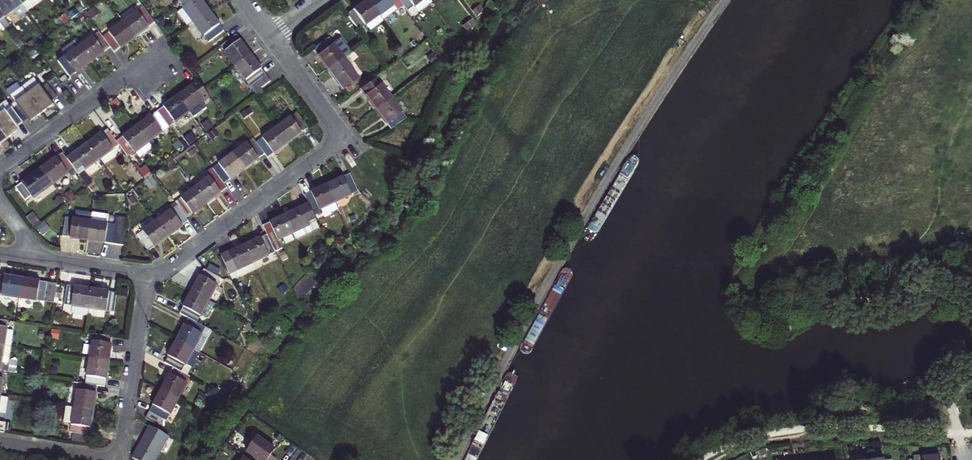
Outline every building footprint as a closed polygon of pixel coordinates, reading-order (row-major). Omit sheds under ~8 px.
[(3,19),(14,11),(19,17),(27,12),(26,10),(18,0),(0,0),(0,14),(3,19)] [(26,10),(40,0),(18,0),(26,10)] [(225,31),(203,0),(182,0),(178,2),(183,8),(177,13),(187,26),(193,22),(208,43),(225,31)] [(368,0),(364,0),(352,9),(346,14),(358,29),(363,25),(364,26),(366,25),(370,31),(383,21),(382,20),(368,0)] [(382,20),(403,6),(399,0),(368,0),(382,20)] [(411,17),(432,2),(431,0),(399,0),(403,6),(411,17)] [(71,20),(84,10),(79,4),(74,7),(76,9),(67,15),(71,20)] [(86,13),(92,20),(100,14),(94,7),(86,13)] [(143,7),(122,22),(135,39),(150,28),(149,27),(155,23),(143,7)] [(83,12),(76,17),(80,23),(87,18),(83,12)] [(70,20),(65,13),(59,18),(64,24),(70,20)] [(4,29),(8,25),(3,19),(0,14),(0,23),(4,29)] [(166,24),(161,17),(156,20),(161,28),(166,24)] [(102,37),(110,48),(114,53),(120,48),(121,49),(135,39),(122,22),(102,37)] [(98,32),(79,46),(91,64),(105,53),(104,52),(110,48),(102,37),(98,32)] [(223,53),(236,70),(253,57),(236,35),(221,46),(225,52),(223,53)] [(18,36),(12,40),(18,49),(24,45),(18,36)] [(333,43),(329,37),(313,48),(327,68),(343,57),(351,51),(341,37),(333,43)] [(35,44),(32,40),(26,44),(29,48),(35,44)] [(91,64),(79,46),(74,40),(59,50),(64,58),(58,62),(69,77),(75,73),(76,74),(91,64)] [(33,59),(39,55),(34,49),(28,53),(33,59)] [(271,82),(253,57),(236,70),(258,98),(265,93),(262,89),(271,82)] [(343,57),(327,68),(342,89),(358,78),(343,57)] [(374,109),(391,97),(376,77),(359,89),(374,109)] [(22,86),(42,114),(55,105),(52,102),(58,98),(47,84),(41,88),(33,78),(22,86)] [(202,102),(209,96),(198,81),(177,95),(189,111),(193,117),(206,108),(202,102)] [(16,103),(10,107),(23,124),(29,120),(31,123),(42,114),(22,86),(20,87),(17,83),(7,90),(16,103)] [(170,126),(189,111),(177,95),(157,110),(170,126)] [(391,97),(374,109),(390,130),(407,117),(391,97)] [(124,109),(116,98),(110,103),(117,113),(124,109)] [(7,140),(20,130),(18,128),(23,124),(10,107),(6,101),(0,105),(0,130),(7,140)] [(254,112),(250,107),(240,115),(243,119),(254,112)] [(148,142),(170,126),(157,110),(136,126),(148,142)] [(297,112),(277,127),(289,144),(309,129),(297,112)] [(213,127),(208,120),(201,125),(206,132),(213,127)] [(148,142),(136,126),(116,140),(120,145),(128,157),(148,142)] [(268,159),(289,144),(277,127),(256,142),(266,155),(268,159)] [(100,160),(120,145),(116,140),(107,129),(87,143),(100,160)] [(215,129),(208,134),(213,141),(220,136),(215,129)] [(183,138),(189,146),(197,140),(192,132),(183,138)] [(234,153),(246,170),(266,155),(256,142),(253,138),(234,153)] [(178,140),(172,145),(176,151),(182,146),(178,140)] [(85,171),(100,160),(87,143),(66,159),(76,172),(83,168),(85,171)] [(198,153),(195,148),(188,153),(191,158),(198,153)] [(41,169),(53,185),(68,174),(71,178),(77,174),(76,172),(66,159),(62,153),(41,169)] [(212,168),(224,184),(230,180),(230,181),(246,170),(234,153),(212,168)] [(170,171),(177,168),(174,159),(168,164),(170,171)] [(145,179),(152,174),(146,165),(140,169),(136,164),(134,165),(145,179)] [(209,176),(195,187),(207,203),(221,193),(227,188),(224,184),(212,168),(206,172),(209,176)] [(53,185),(41,169),(15,188),(25,202),(31,197),(33,200),(53,185)] [(349,172),(326,183),(335,203),(358,192),(349,172)] [(143,181),(149,190),(157,185),(151,176),(143,181)] [(308,203),(312,213),(335,203),(326,183),(303,194),(308,203)] [(176,204),(186,219),(207,203),(195,187),(174,202),(176,204)] [(76,197),(70,190),(65,194),(67,196),(64,198),(68,203),(76,197)] [(139,201),(134,195),(128,199),(132,206),(139,201)] [(308,203),(285,215),(294,233),(317,223),(312,213),(308,203)] [(186,219),(176,204),(155,220),(168,238),(184,227),(183,226),(188,221),(186,219)] [(87,240),(91,213),(76,211),(75,218),(66,217),(63,237),(87,240)] [(34,212),(26,217),(32,225),(39,220),(34,212)] [(108,215),(91,213),(87,240),(113,244),(123,246),(126,229),(125,218),(115,217),(114,224),(107,223),(108,215)] [(266,234),(275,252),(282,249),(279,241),(294,233),(285,215),(262,226),(266,234)] [(51,229),(44,220),(36,227),(42,235),(51,229)] [(168,238),(155,220),(135,234),(148,252),(168,238)] [(244,245),(253,264),(275,252),(266,234),(244,245)] [(218,258),(229,282),(255,270),(253,264),(244,245),(218,258)] [(284,251),(279,254),(282,261),(288,258),(284,251)] [(203,269),(191,291),(210,301),(221,279),(203,269)] [(22,278),(0,275),(0,295),(19,298),(22,278)] [(54,303),(57,283),(22,278),(19,298),(54,303)] [(90,309),(93,289),(67,284),(64,305),(71,306),(90,309)] [(288,290),(284,284),(277,289),(281,295),(288,290)] [(117,292),(93,289),(90,309),(114,312),(117,292)] [(217,304),(210,301),(191,291),(182,307),(183,307),(179,314),(189,319),(197,324),(202,316),(206,319),(210,318),(217,304)] [(90,309),(71,306),(70,314),(88,317),(90,309)] [(9,321),(0,319),(0,346),(4,346),(7,328),(9,321)] [(200,353),(212,332),(197,324),(189,319),(177,340),(200,353)] [(14,329),(7,328),(4,346),(11,347),(14,329)] [(59,339),(60,331),(51,329),(50,338),(59,339)] [(91,340),(88,357),(109,361),(112,337),(88,333),(87,340),(91,340)] [(188,375),(200,353),(177,340),(165,363),(173,367),(188,375)] [(4,346),(0,346),(0,372),(7,373),(8,365),(2,364),(4,346)] [(11,347),(4,346),(2,364),(8,365),(11,347)] [(87,376),(85,384),(97,386),(104,387),(109,361),(88,357),(85,376),(87,376)] [(173,367),(161,390),(178,399),(190,377),(188,375),(173,367)] [(85,384),(78,383),(74,408),(93,411),(97,386),(85,384)] [(161,390),(145,418),(159,425),(163,418),(166,419),(178,399),(161,390)] [(9,398),(0,397),(0,413),(6,414),(9,398)] [(71,424),(70,433),(89,436),(93,411),(74,408),(66,407),(64,423),(71,424)] [(132,457),(138,459),(156,459),(169,437),(149,426),(132,457)] [(242,450),(244,451),(257,459),(269,459),(270,459),(265,456),(267,453),(271,447),(252,435),(242,450)]
